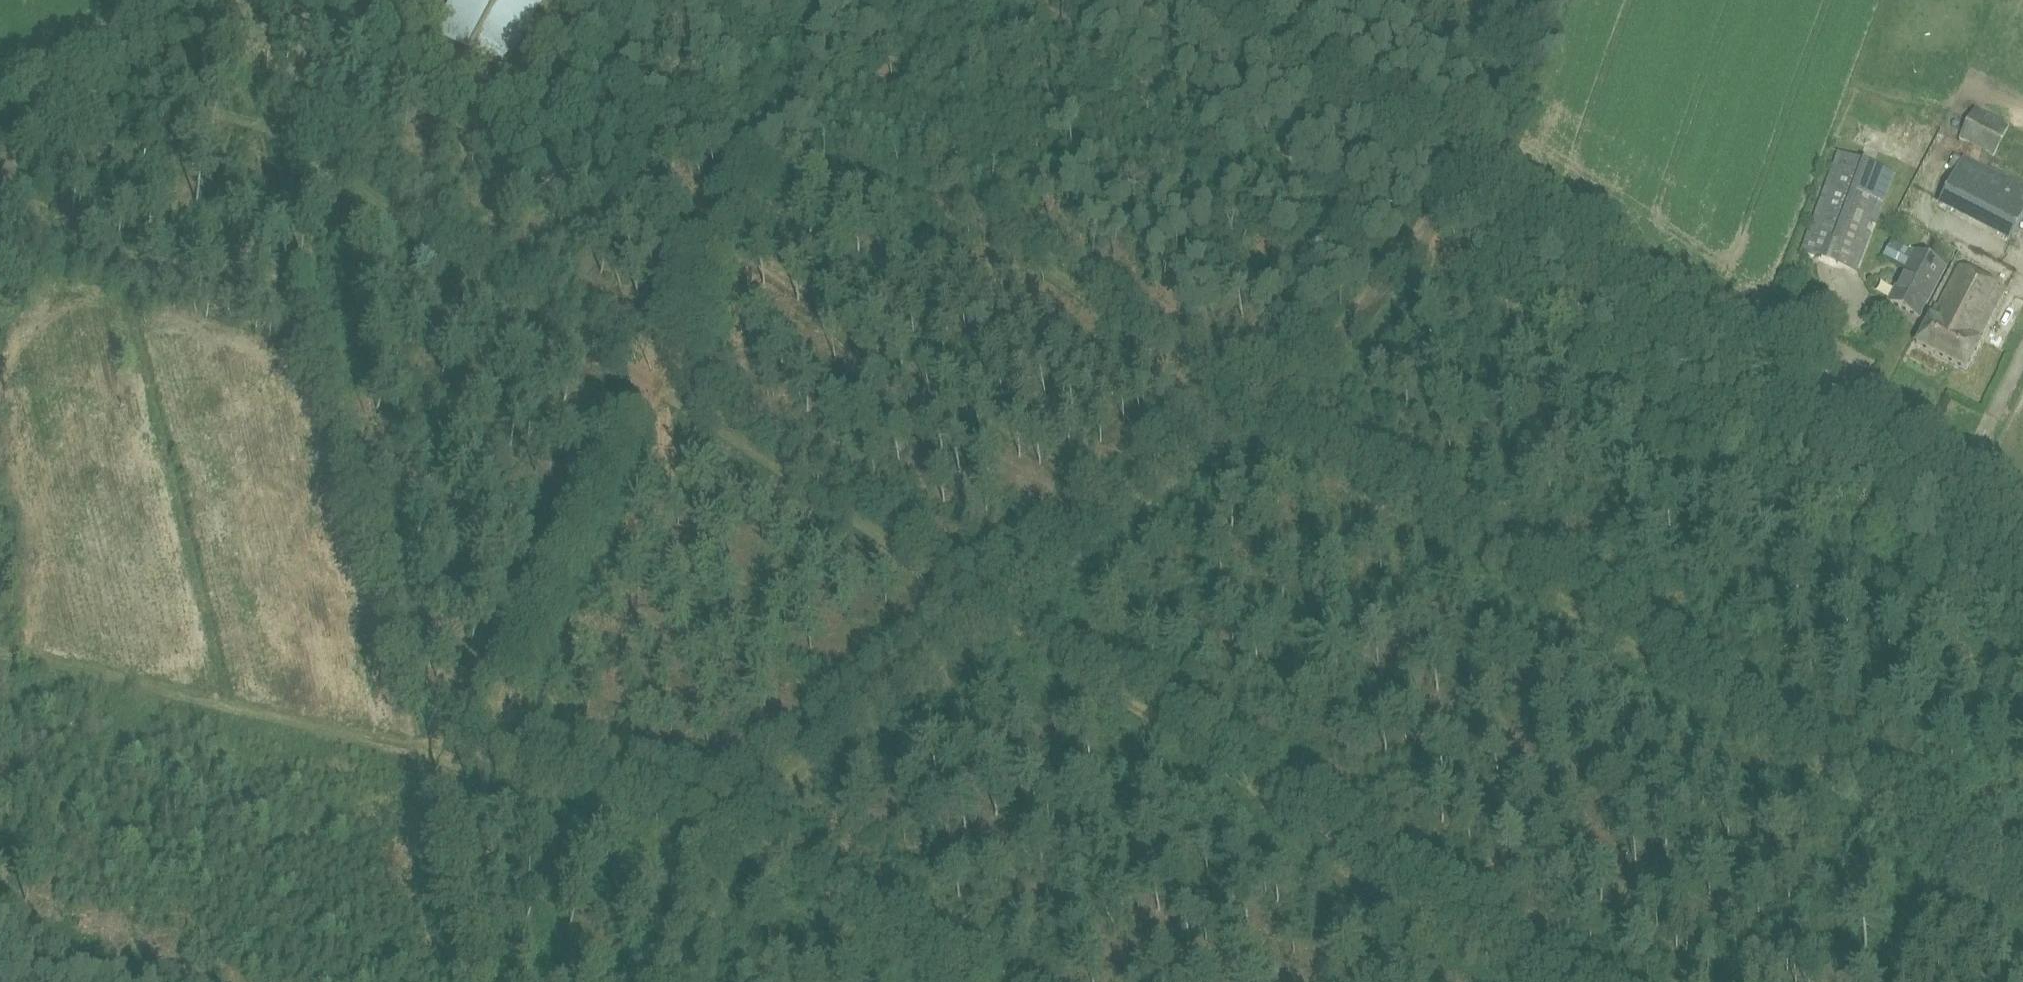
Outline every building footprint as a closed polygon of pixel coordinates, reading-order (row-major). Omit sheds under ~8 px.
[(542,0),(451,0),(432,34),(454,46),(447,60),(495,86),(542,0)] [(1974,109),(1959,139),(1994,156),(2009,126),(1974,109)] [(1839,152),(1801,252),(1819,259),(1814,272),(1833,279),(1838,266),(1856,273),(1894,173),(1839,152)] [(1921,314),(1926,316),(1933,304),(1926,300),(1943,267),(1914,252),(1889,302),(1919,318),(1921,314)] [(1938,307),(1933,304),(1926,316),(1930,318),(1917,344),(1967,370),(1981,343),(1979,342),(2005,290),(1959,267),(1938,307)]
